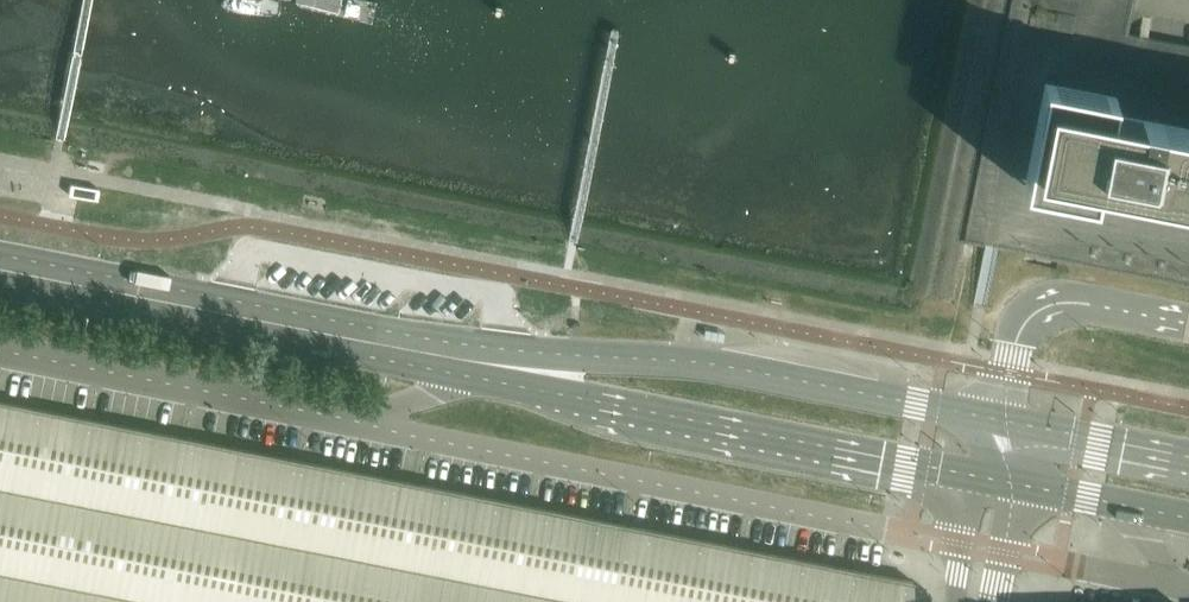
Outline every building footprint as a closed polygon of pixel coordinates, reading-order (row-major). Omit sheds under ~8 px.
[(964,244),(1188,288),(1188,0),(1012,0),(964,244)] [(0,402),(0,601),(915,601),(914,582),(0,402)]
